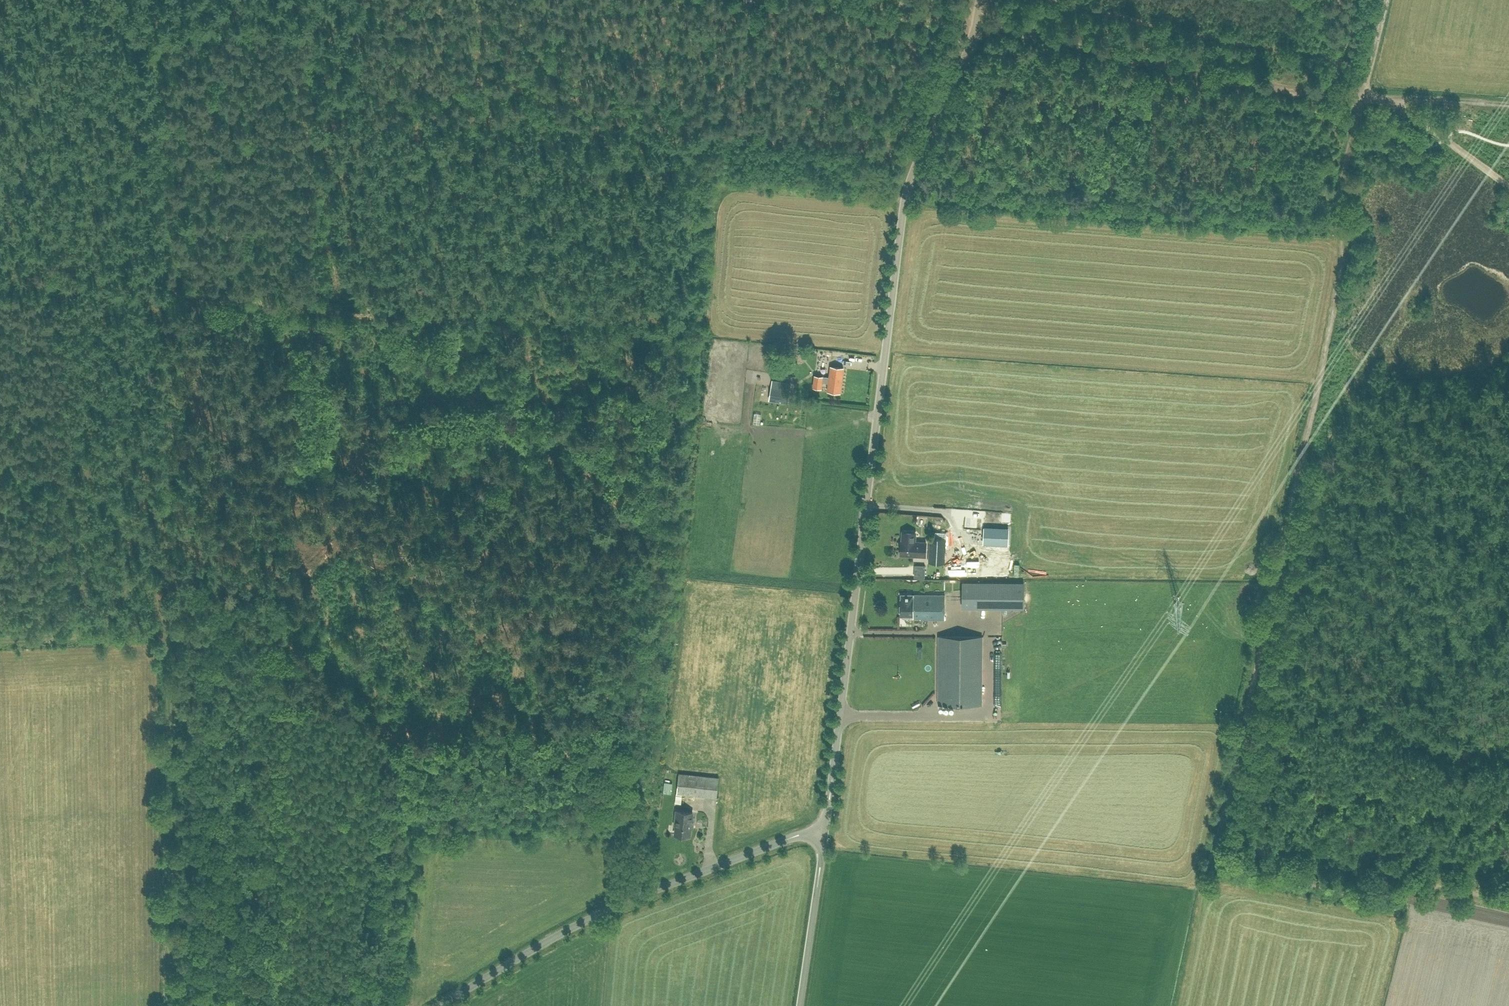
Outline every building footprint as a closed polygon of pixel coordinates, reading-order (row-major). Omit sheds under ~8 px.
[(839,392),(842,367),(829,366),(828,377),(822,376),(814,375),(813,387),(820,388),(821,382),(827,383),(827,391),(839,392)] [(770,398),(787,401),(790,382),(773,379),(770,398)] [(1007,526),(983,527),(983,543),(1007,542),(1007,526)] [(914,541),(915,532),(901,531),(901,540),(900,540),(900,555),(924,556),(925,541),(914,541)] [(944,562),(945,538),(929,538),(928,562),(944,562)] [(1024,543),(965,542),(964,567),(948,567),(948,578),(1024,579),(1024,543)] [(916,560),(915,572),(925,572),(926,561),(916,560)] [(1024,582),(962,581),(962,607),(1023,608),(1024,582)] [(944,619),(944,595),(944,594),(921,594),(901,594),(901,599),(900,599),(900,616),(902,616),(903,617),(907,617),(908,616),(920,616),(920,619),(944,619)] [(982,704),(982,636),(938,635),(938,704),(982,704)] [(715,797),(718,777),(678,773),(676,793),(715,797)] [(692,828),(692,822),(691,822),(692,812),(675,810),(674,825),(675,825),(674,836),(689,837),(690,828),(692,828)]
